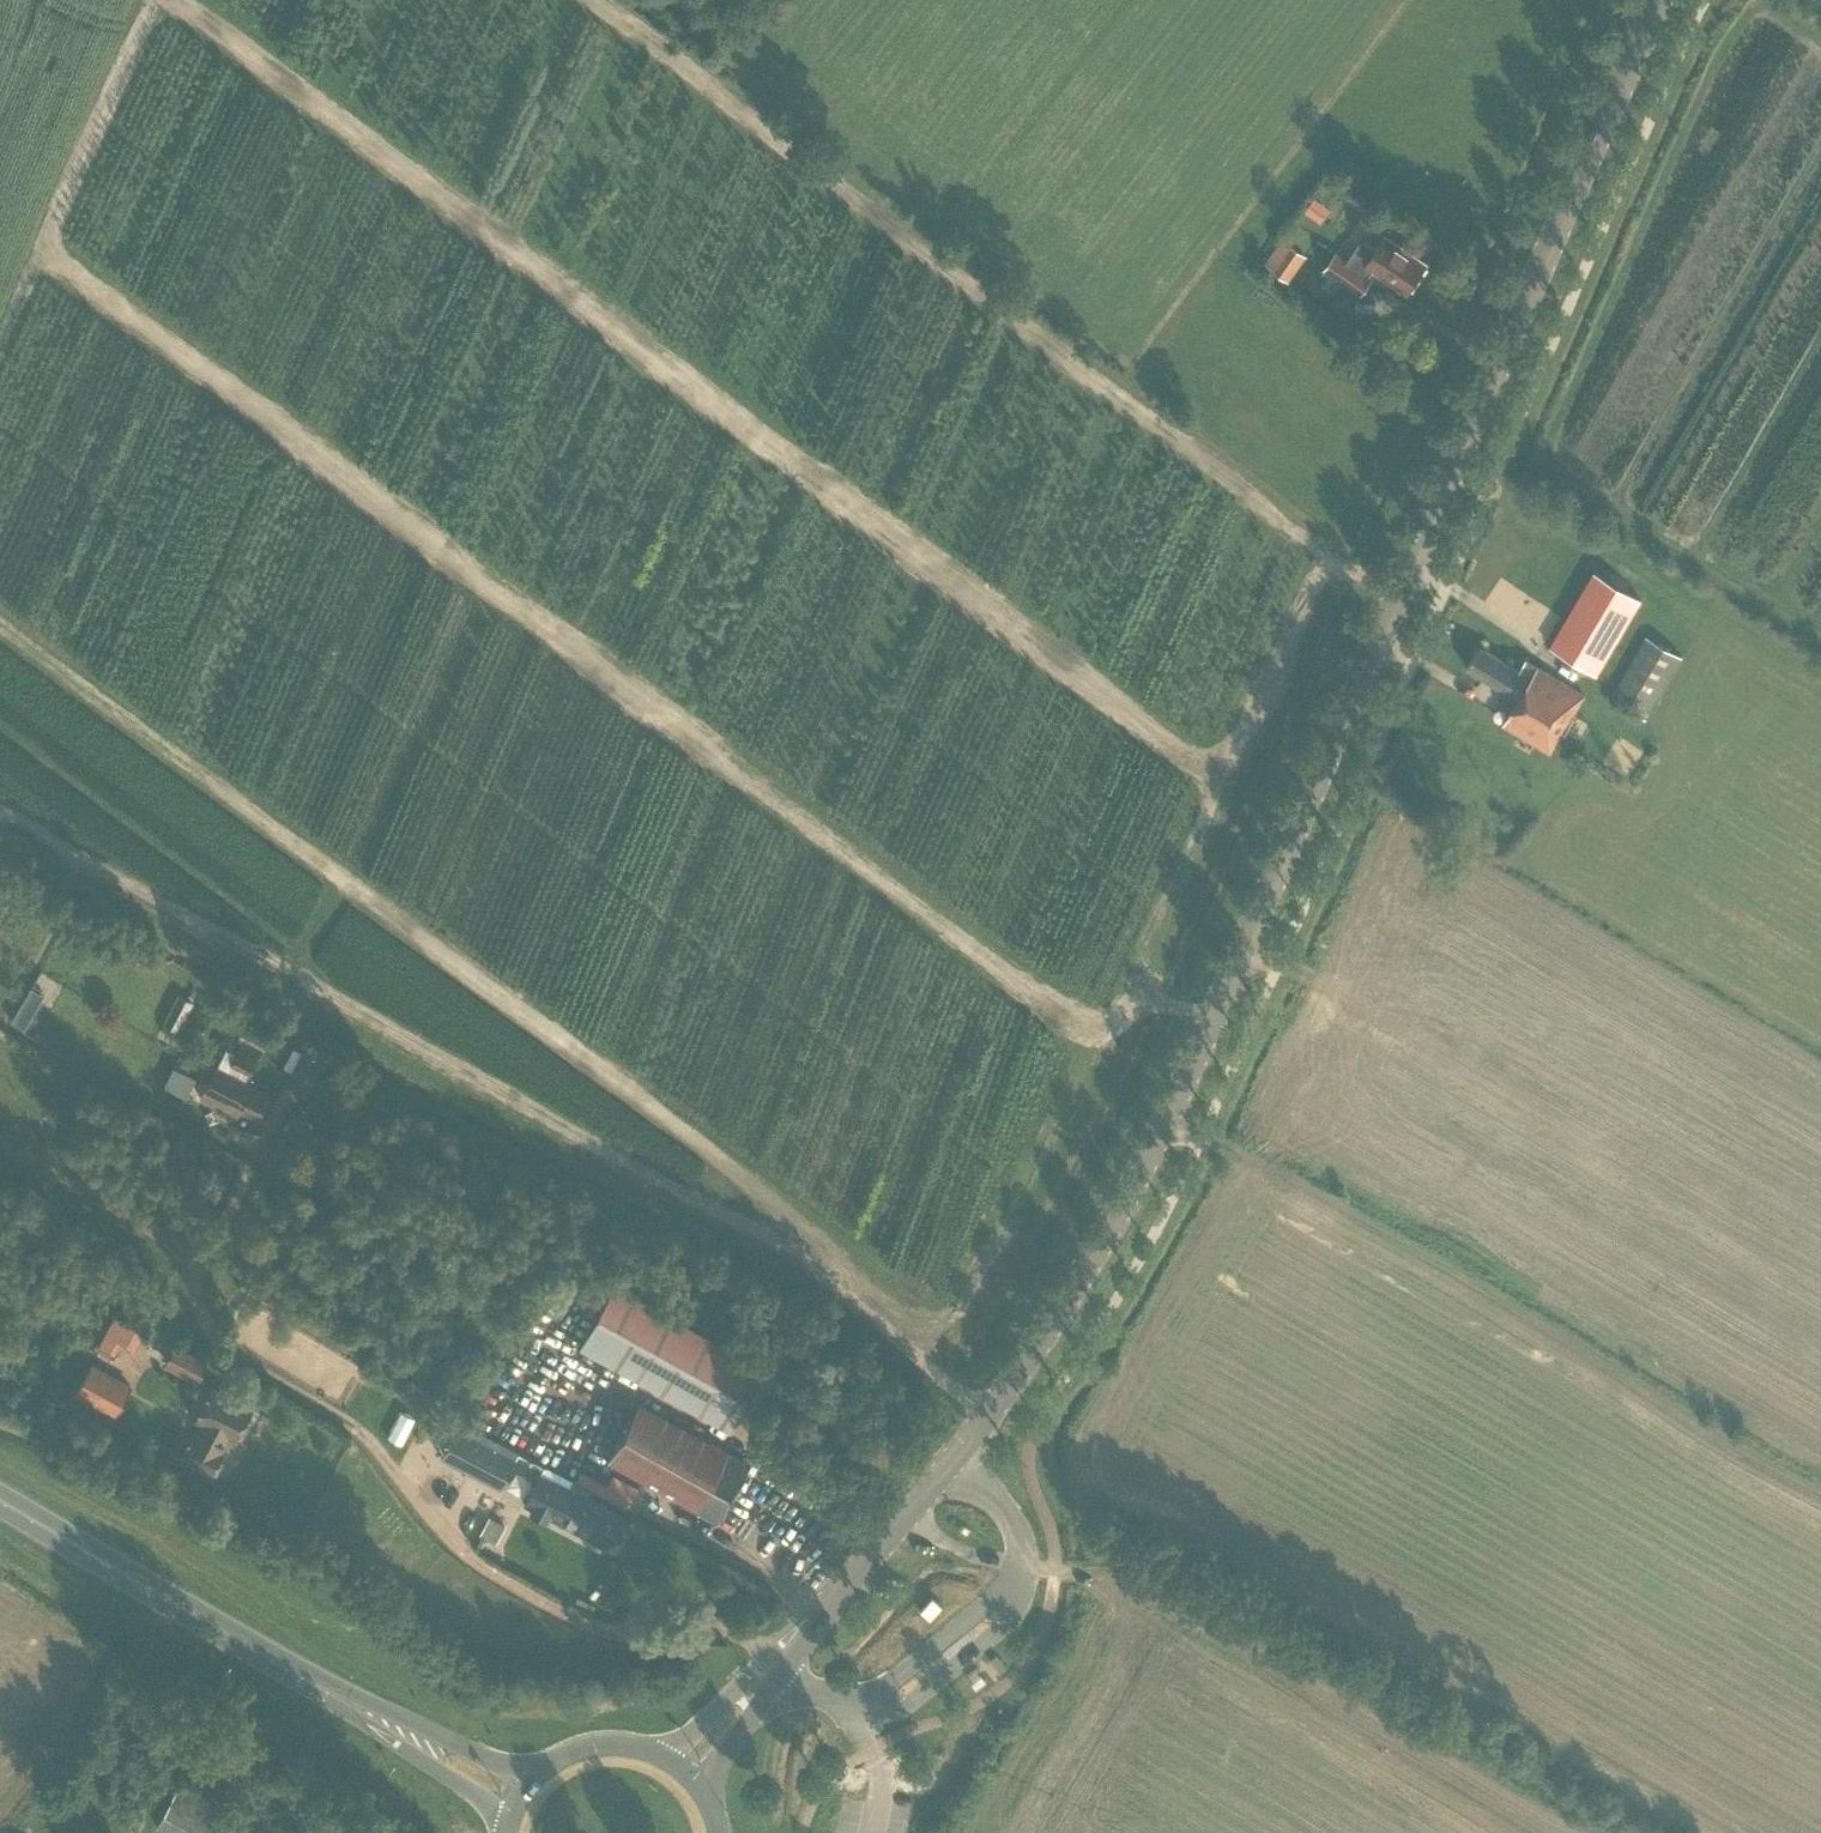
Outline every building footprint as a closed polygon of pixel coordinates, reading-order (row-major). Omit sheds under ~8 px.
[(1377,250),(1363,240),(1349,261),(1337,253),(1326,270),(1362,294),(1373,278),(1372,277),(1376,271),(1408,292),(1428,264),(1387,236),(1377,250)] [(1290,245),(1274,269),(1289,280),(1305,256),(1290,245)] [(1596,572),(1551,647),(1597,674),(1642,599),(1596,572)] [(1612,700),(1646,720),(1682,657),(1649,637),(1612,700)] [(1521,671),(1481,646),(1468,668),(1508,692),(1503,700),(1515,707),(1504,724),(1551,752),(1585,695),(1527,660),(1521,671)] [(1466,816),(1460,825),(1469,831),(1475,822),(1466,816)] [(158,1019),(153,1043),(168,1046),(173,1021),(158,1019)] [(228,1073),(217,1067),(201,1098),(236,1116),(240,1110),(256,1118),(269,1094),(245,1082),(255,1062),(260,1052),(243,1044),(238,1054),(228,1073)] [(286,1084),(305,1092),(323,1057),(304,1049),(286,1084)] [(165,1088),(188,1099),(197,1078),(174,1068),(165,1088)] [(617,1285),(582,1348),(731,1431),(766,1368),(617,1285)] [(102,1344),(114,1350),(120,1339),(134,1347),(142,1333),(116,1319),(102,1344)] [(163,1365),(197,1383),(207,1362),(173,1345),(163,1365)] [(92,1365),(76,1394),(115,1416),(131,1386),(92,1365)] [(207,1425),(199,1440),(193,1437),(181,1460),(212,1475),(224,1452),(218,1449),(226,1435),(236,1440),(252,1408),(214,1388),(197,1419),(207,1425)] [(641,1402),(608,1461),(718,1522),(751,1464),(641,1402)] [(440,1461),(501,1493),(517,1461),(457,1429),(440,1461)] [(631,1520),(587,1497),(590,1490),(574,1481),(571,1488),(542,1473),(526,1504),(532,1507),(531,1510),(548,1519),(549,1516),(608,1547),(614,1535),(622,1539),(631,1520)] [(182,1785),(159,1828),(168,1832),(220,1832),(231,1812),(182,1785)] [(854,1810),(838,1809),(836,1832),(852,1832),(854,1810)]
